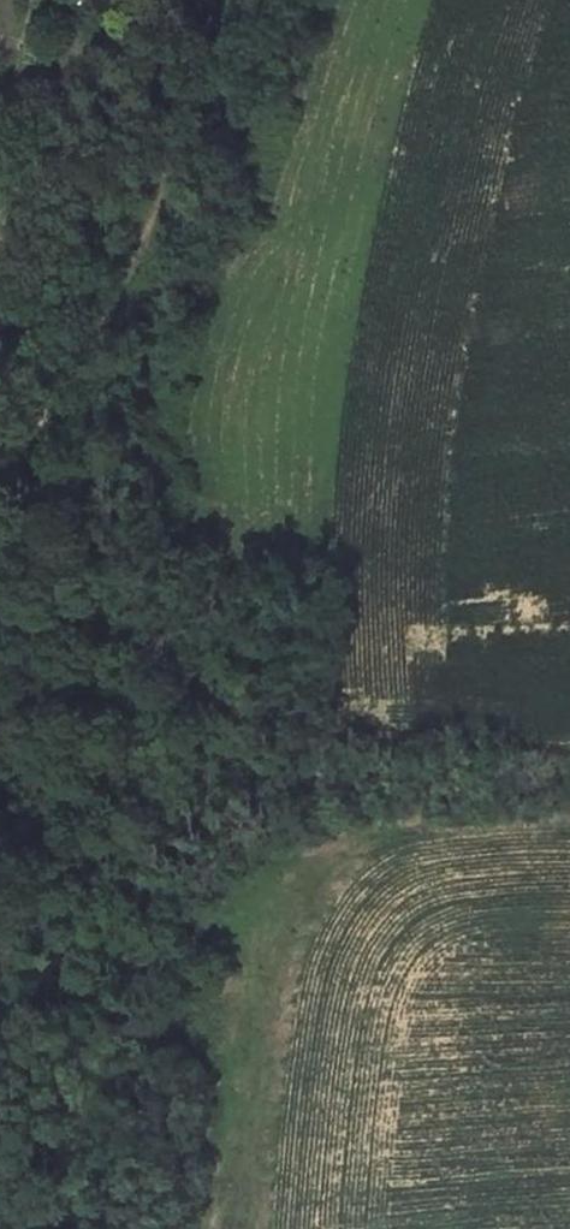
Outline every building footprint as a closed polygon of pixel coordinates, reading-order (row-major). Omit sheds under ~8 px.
[(11,183),(0,176),(0,192),(4,194),(11,183)]
